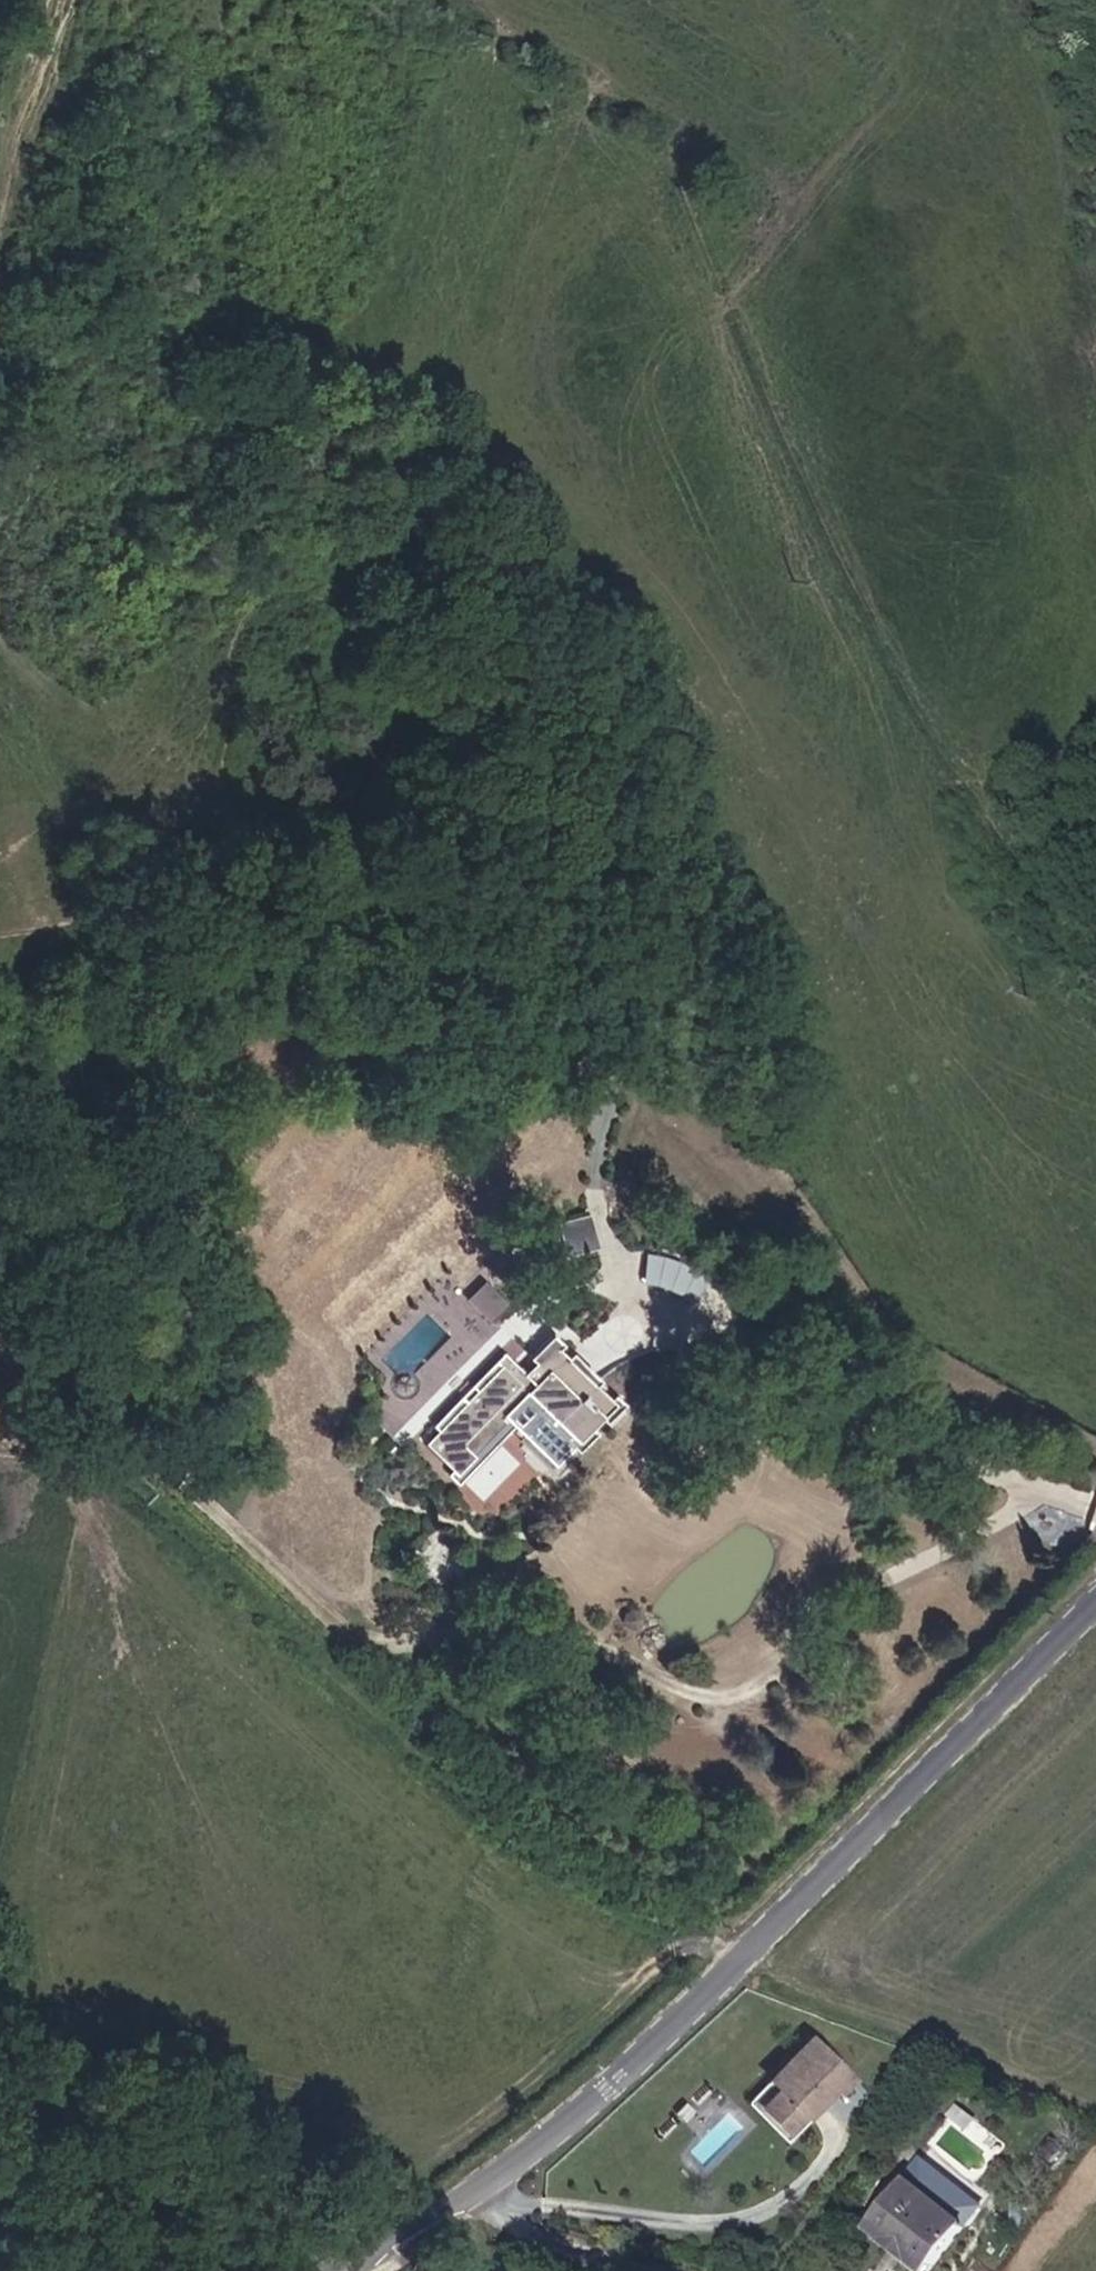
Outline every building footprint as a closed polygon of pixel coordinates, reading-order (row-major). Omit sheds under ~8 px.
[(557,1219),(566,1254),(597,1246),(588,1211),(557,1219)] [(691,1291),(697,1262),(644,1251),(638,1280),(691,1291)] [(606,1408),(546,1351),(520,1379),(500,1361),(414,1448),(448,1481),(501,1429),(545,1469),(606,1408)] [(751,2096),(759,2103),(806,2058),(820,2046),(811,2037),(751,2096)] [(848,2076),(820,2046),(806,2058),(831,2083),(836,2088),(848,2076)] [(759,2103),(783,2129),(831,2083),(806,2058),(759,2103)] [(0,2130),(0,2146),(6,2149),(12,2137),(0,2130)] [(870,2227),(927,2270),(928,2270),(959,2231),(901,2186),(870,2227)] [(870,2227),(864,2235),(912,2270),(927,2270),(870,2227)]
